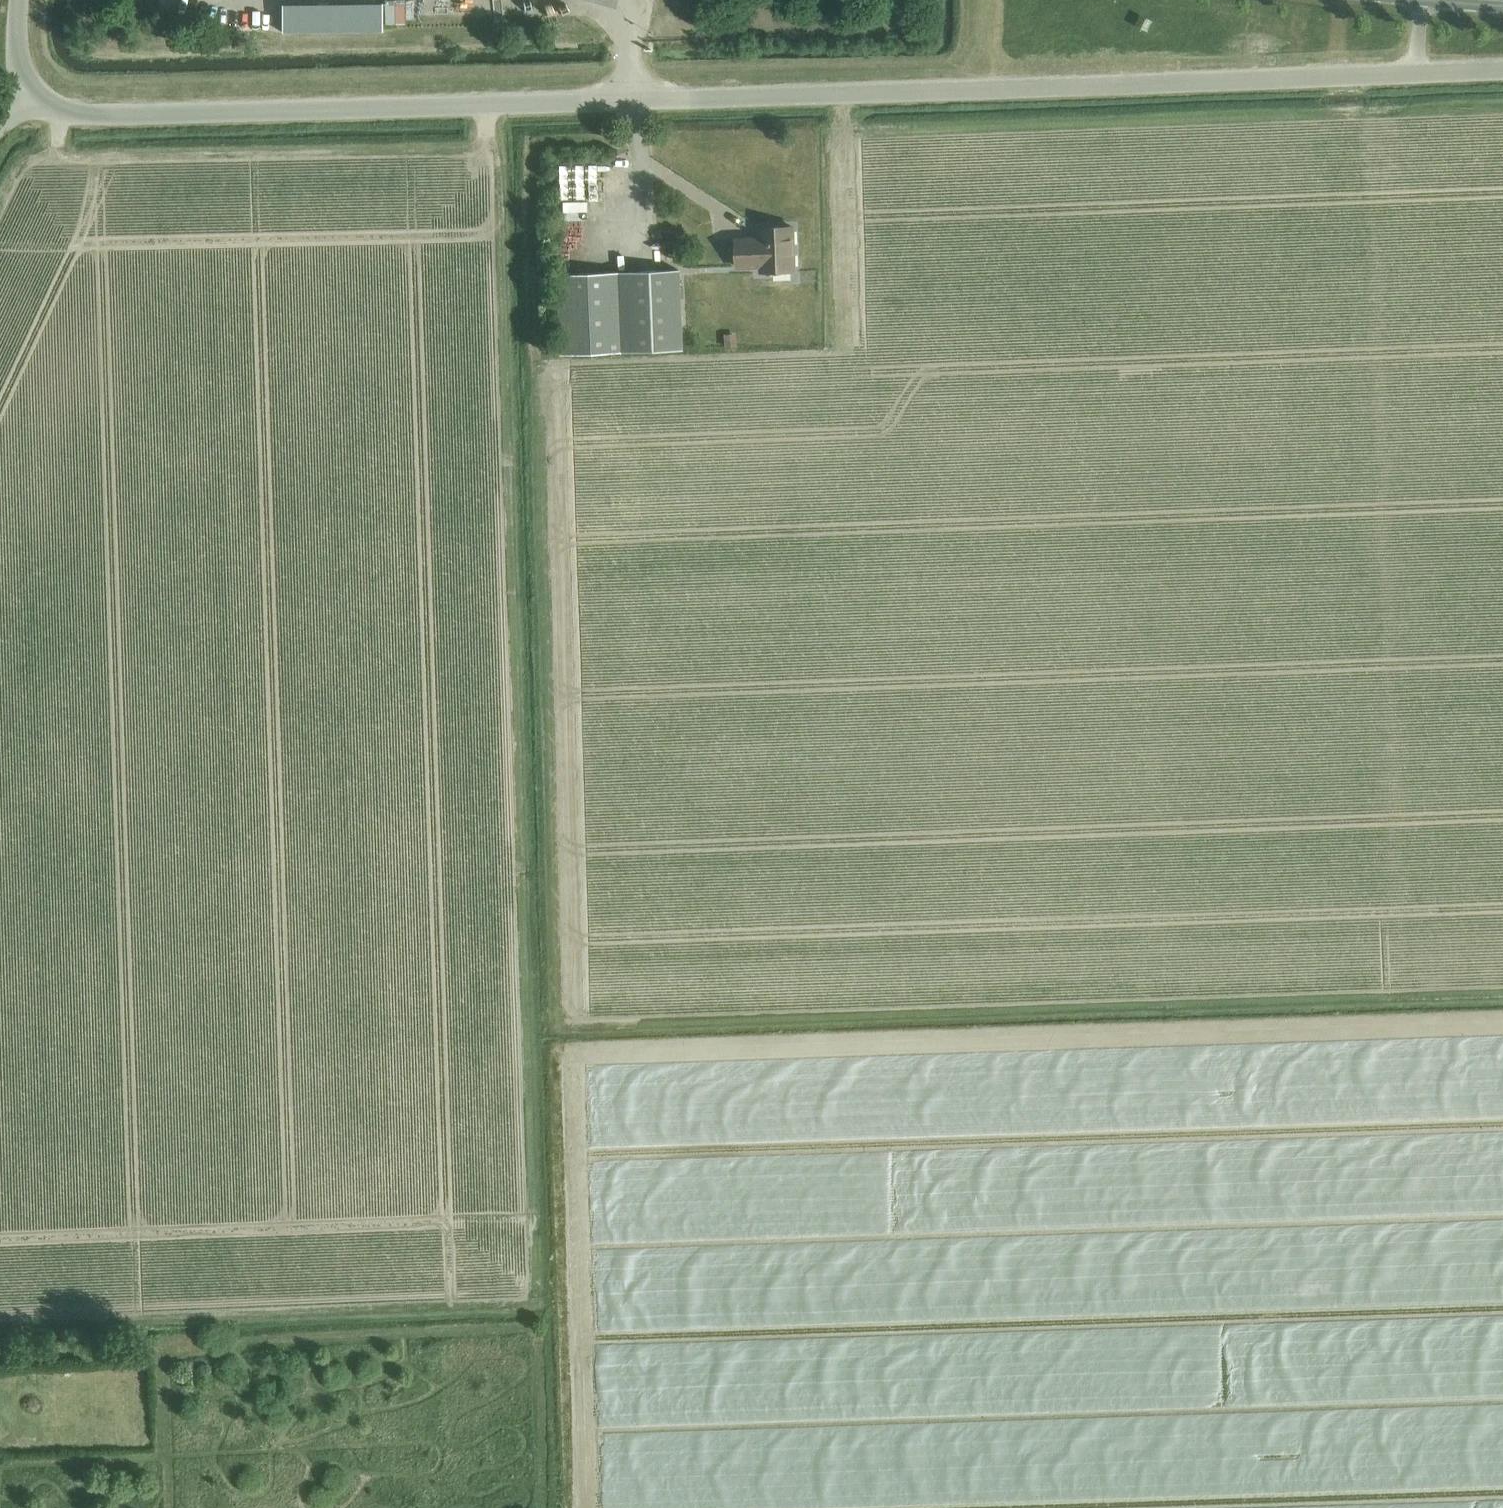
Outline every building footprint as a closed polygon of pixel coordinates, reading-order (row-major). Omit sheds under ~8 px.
[(282,32),(383,31),(382,1),(282,2),(282,32)] [(738,269),(762,268),(762,271),(795,270),(793,226),(761,228),(761,238),(737,239),(738,269)] [(556,274),(559,354),(681,349),(678,269),(556,274)] [(735,334),(721,334),(722,347),(736,346),(735,334)]
